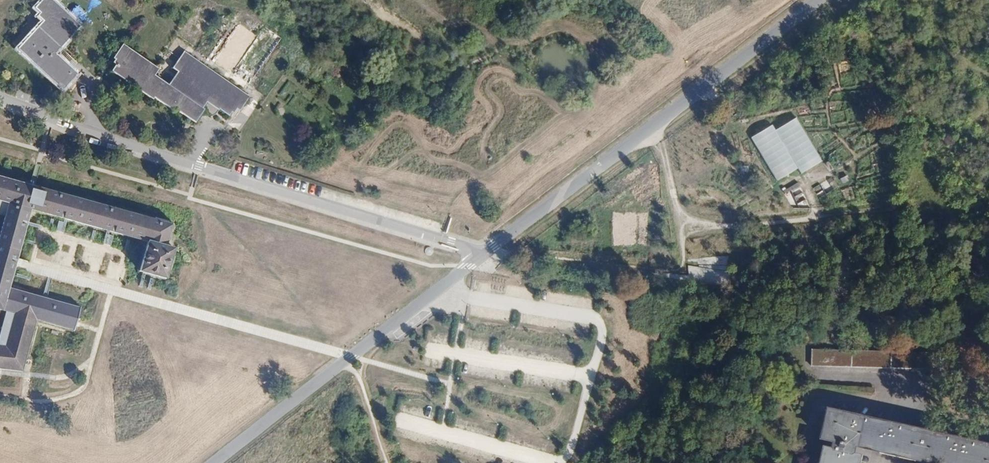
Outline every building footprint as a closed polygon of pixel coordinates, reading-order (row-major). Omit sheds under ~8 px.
[(79,73),(73,67),(58,51),(65,45),(86,26),(62,0),(45,0),(41,4),(46,9),(43,12),(48,17),(20,43),(63,88),(79,73)] [(115,65),(112,71),(152,99),(154,97),(174,112),(176,109),(195,123),(209,104),(218,110),(220,109),(229,115),(232,111),(233,112),(239,105),(241,106),(251,92),(184,49),(172,66),(177,69),(168,82),(154,73),(159,67),(123,42),(113,58),(115,60),(112,63),(115,65)] [(80,61),(65,45),(58,51),(73,67),(80,61)] [(794,118),(773,131),(796,168),(800,174),(820,161),(794,118)] [(773,131),(770,125),(749,138),(776,181),(796,168),(773,131)] [(167,279),(176,249),(167,246),(172,224),(0,177),(0,201),(10,204),(0,241),(0,311),(8,313),(0,342),(0,372),(23,375),(37,321),(75,331),(76,332),(82,309),(81,308),(10,289),(32,210),(148,241),(140,271),(167,279)] [(794,208),(807,202),(798,183),(784,189),(794,208)] [(10,204),(0,201),(0,241),(10,204)] [(58,221),(56,230),(62,232),(65,223),(58,221)] [(730,263),(691,268),(693,283),(732,278),(730,263)] [(8,313),(0,311),(0,342),(8,313)] [(930,353),(812,351),(812,366),(930,366),(930,353)] [(822,449),(818,462),(856,462),(857,456),(851,455),(853,445),(932,462),(988,462),(988,447),(826,410),(820,438),(832,441),(830,451),(822,449)]
